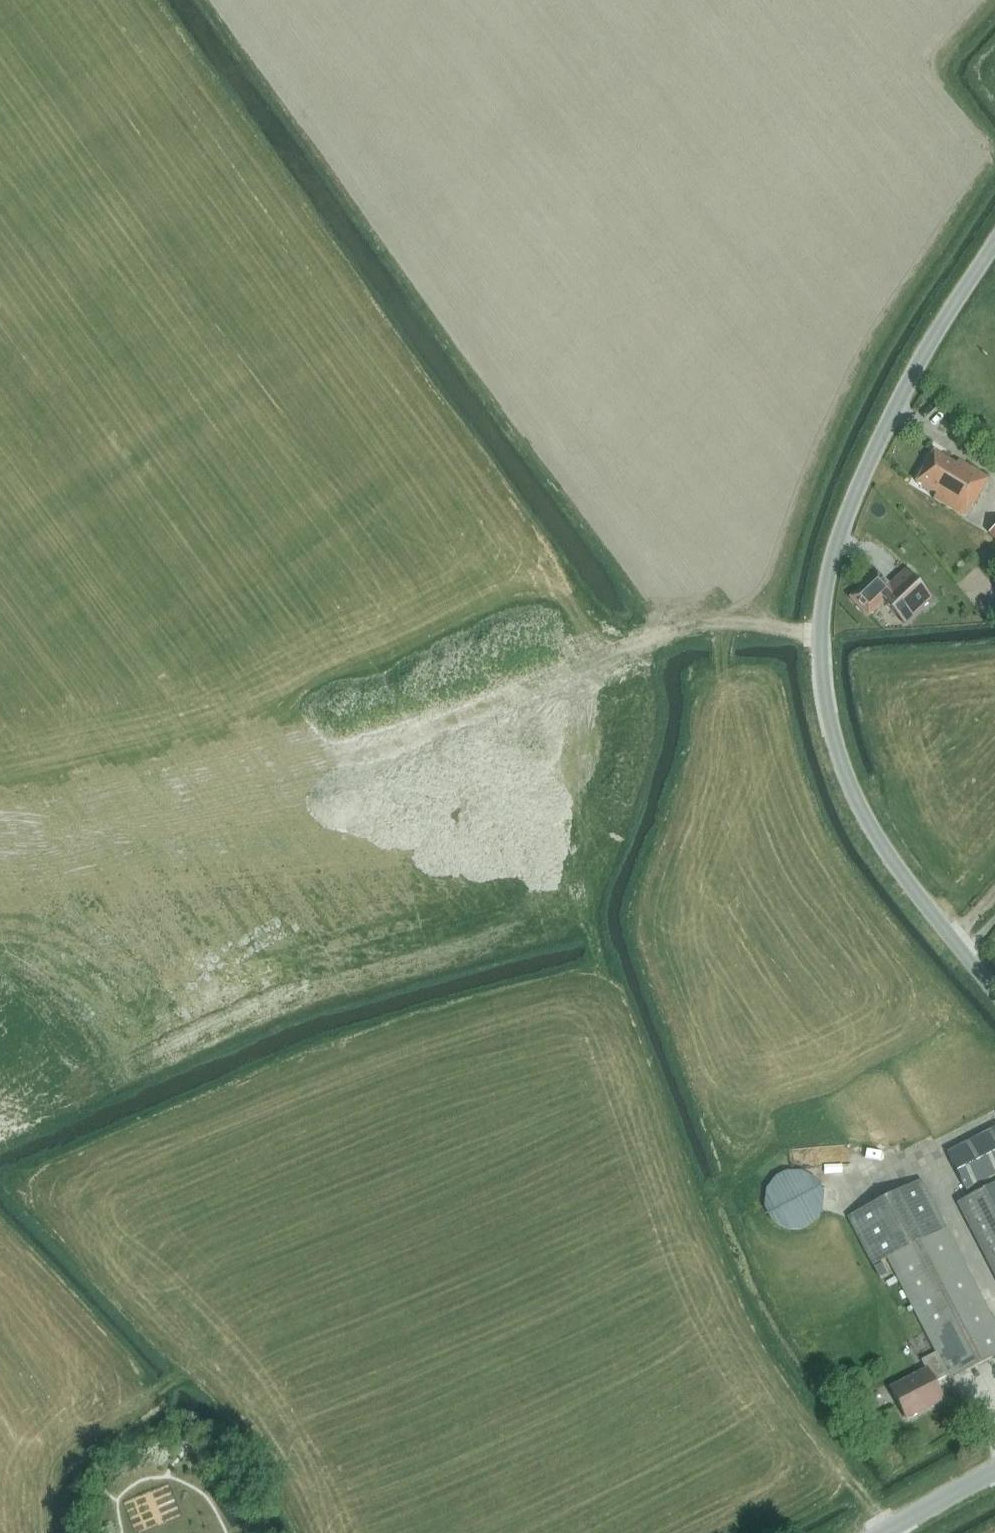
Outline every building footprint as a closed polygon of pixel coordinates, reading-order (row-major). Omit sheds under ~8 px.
[(958,461),(955,465),(933,452),(916,482),(936,494),(933,498),(964,517),(971,505),(973,505),(988,479),(958,461)] [(891,586),(878,572),(851,598),(869,617),(885,601),(888,604),(887,605),(904,624),(932,597),(907,571),(891,586)] [(994,1175),(994,1130),(947,1154),(965,1190),(994,1175)] [(800,1172),(792,1172),(785,1173),(778,1177),(772,1182),(768,1188),(766,1195),(765,1202),(766,1208),(767,1212),(770,1217),(773,1222),(780,1226),(787,1229),(794,1230),(801,1229),(808,1227),(813,1223),(818,1218),(821,1212),(822,1205),(822,1198),(822,1193),(819,1186),(814,1180),(808,1175),(800,1172)] [(945,1227),(921,1179),(847,1216),(872,1265),(886,1257),(935,1353),(921,1360),(925,1369),(890,1387),(907,1419),(942,1401),(933,1383),(947,1376),(949,1379),(994,1356),(994,1324),(945,1227)] [(994,1275),(994,1184),(958,1202),(994,1275)]
